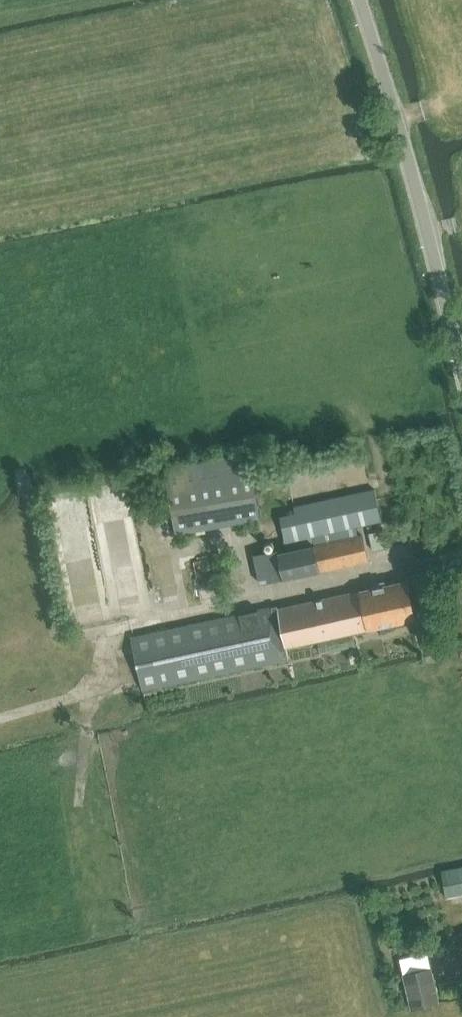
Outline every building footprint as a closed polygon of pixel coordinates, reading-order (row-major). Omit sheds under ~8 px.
[(261,516),(253,474),(250,454),(165,470),(168,489),(176,532),(261,516)] [(357,526),(382,521),(375,489),(295,505),(296,512),(281,515),(288,547),(314,541),(315,544),(279,552),(278,548),(255,553),(262,583),(368,559),(363,534),(359,535),(357,526)] [(417,526),(409,529),(411,536),(419,534),(417,526)] [(382,530),(369,533),(373,550),(385,547),(382,530)] [(205,602),(222,598),(213,557),(196,561),(205,602)] [(374,588),(279,608),(288,647),(317,642),(354,634),(416,620),(416,618),(419,614),(417,605),(413,604),(408,580),(386,585),(385,581),(373,584),(374,588)] [(290,658),(288,647),(279,608),(279,605),(132,637),(143,690),(290,658)] [(354,634),(317,642),(319,653),(356,645),(354,634)] [(441,871),(446,897),(461,894),(461,867),(441,871)] [(400,957),(412,1008),(440,1002),(429,951),(400,957)]
